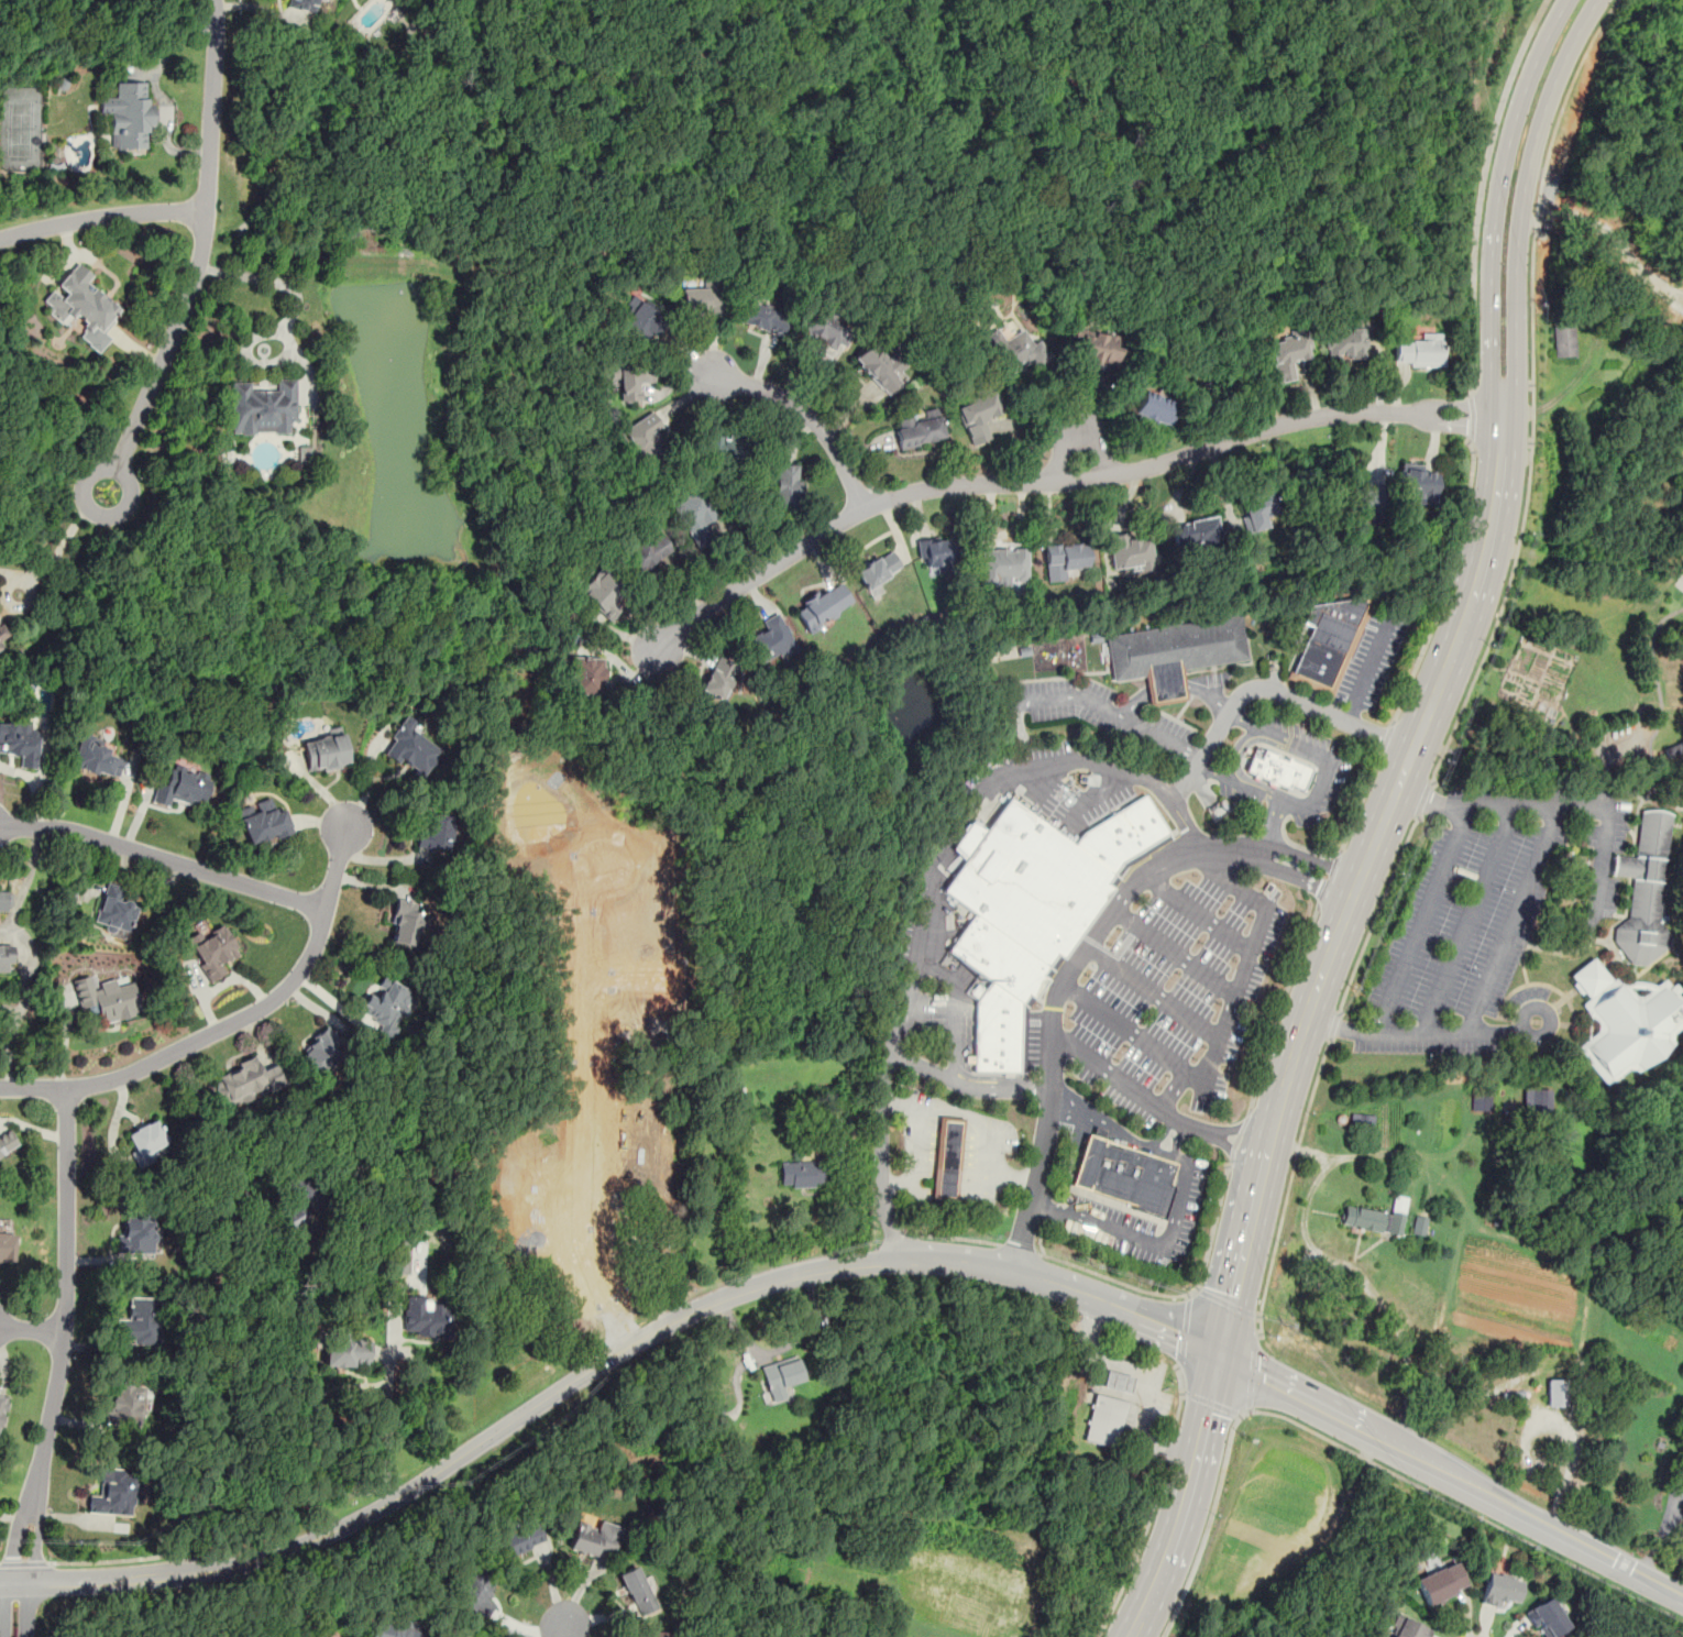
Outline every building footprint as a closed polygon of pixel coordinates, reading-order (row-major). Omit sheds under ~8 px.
[(284,7),(316,13),(319,0),(285,0),(284,7)] [(111,81),(111,150),(150,150),(151,81),(111,81)] [(119,309),(87,283),(92,275),(75,261),(40,306),(68,328),(75,320),(84,328),(77,337),(98,353),(111,337),(102,330),(119,309)] [(680,311),(719,311),(719,277),(703,277),(703,288),(680,288),(680,311)] [(789,312),(745,299),(738,322),(782,336),(789,312)] [(646,347),(664,325),(639,304),(620,326),(646,347)] [(842,353),(855,326),(812,304),(798,330),(842,353)] [(1022,328),(1012,334),(1005,322),(983,337),(1009,378),(1047,355),(1038,340),(1032,344),(1022,328)] [(1119,348),(1112,345),(1114,337),(1067,325),(1060,355),(1113,369),(1119,348)] [(1553,326),(1555,357),(1575,356),(1574,325),(1553,326)] [(1326,328),(1326,360),(1366,360),(1366,328),(1326,328)] [(1290,359),(1312,354),(1307,330),(1265,339),(1274,384),(1295,378),(1290,359)] [(1443,333),(1419,333),(1419,342),(1394,342),(1394,365),(1443,365),(1443,333)] [(887,394),(909,372),(875,339),(853,360),(887,394)] [(619,400),(640,400),(640,383),(652,383),(652,365),(609,365),(609,377),(619,377),(619,400)] [(231,433),(287,433),(287,422),(296,422),(296,377),(275,377),(275,389),(251,389),(251,381),(230,381),(231,433)] [(970,444),(990,437),(983,419),(1003,411),(993,387),(955,402),(970,444)] [(1168,429),(1177,402),(1141,388),(1131,416),(1168,429)] [(664,428),(651,410),(622,431),(644,461),(664,447),(656,435),(664,428)] [(893,419),(898,448),(944,440),(938,411),(893,419)] [(743,435),(706,435),(706,462),(743,462),(743,435)] [(800,464),(773,463),(771,509),(796,510),(800,464)] [(1400,464),(1399,491),(1410,492),(1410,502),(1437,504),(1438,466),(1400,464)] [(1350,483),(1349,512),(1363,512),(1362,519),(1379,519),(1380,483),(1350,483)] [(694,547),(712,538),(704,524),(716,517),(698,484),(670,499),(694,547)] [(1245,529),(1266,524),(1265,516),(1276,513),(1269,490),(1236,498),(1245,529)] [(1223,549),(1219,515),(1169,525),(1175,547),(1209,541),(1211,551),(1223,549)] [(671,551),(658,529),(622,550),(635,573),(671,551)] [(1112,573),(1154,567),(1148,537),(1131,540),(1129,531),(1106,536),(1112,573)] [(915,540),(920,569),(952,564),(947,536),(915,540)] [(1045,574),(1087,573),(1086,541),(1043,543),(1045,574)] [(854,572),(867,591),(902,565),(889,547),(854,572)] [(980,547),(980,589),(1027,589),(1027,547),(980,547)] [(607,619),(631,594),(601,565),(576,591),(607,619)] [(1373,598),(1324,576),(1302,623),(1307,625),(1285,679),(1332,697),(1373,598)] [(837,579),(792,608),(809,633),(854,603),(837,579)] [(760,622),(765,630),(747,639),(760,664),(796,645),(779,612),(760,622)] [(1106,636),(1243,613),(1250,659),(1184,670),(1180,670),(1150,675),(1114,681),(1106,636)] [(9,634),(0,621),(0,640),(9,634)] [(700,690),(719,700),(738,666),(718,655),(700,690)] [(603,694),(604,657),(570,656),(569,693),(603,694)] [(1150,675),(1154,703),(1186,699),(1180,670),(1150,675)] [(443,748),(402,719),(381,751),(422,779),(443,748)] [(37,729),(31,728),(31,722),(0,721),(0,755),(20,756),(19,768),(36,769),(37,729)] [(308,773),(350,766),(343,730),(302,737),(308,773)] [(122,758),(108,756),(111,740),(78,734),(72,769),(118,779),(122,758)] [(1302,790),(1312,768),(1289,759),(1290,758),(1287,757),(1285,761),(1276,757),(1277,756),(1255,747),(1245,771),(1287,789),(1289,784),(1302,790)] [(167,783),(156,781),(151,804),(168,807),(170,798),(205,806),(212,773),(172,765),(167,783)] [(1146,794),(1170,834),(1123,860),(1111,875),(1072,846),(1082,832),(1146,794)] [(296,833),(287,811),(278,814),(272,798),(260,803),(263,812),(256,814),(253,805),(240,811),(254,845),(277,835),(279,839),(296,833)] [(1111,875),(1072,846),(1008,800),(985,833),(970,823),(953,849),(966,858),(942,892),(974,915),(1044,966),(1046,967),(1055,955),(1060,959),(1111,889),(1104,885),(1111,875)] [(1635,857),(1614,854),(1610,875),(1631,877),(1628,916),(1615,927),(1613,940),(1632,964),(1645,965),(1667,948),(1669,934),(1658,921),(1670,814),(1657,810),(1650,809),(1638,811),(1635,857)] [(452,850),(453,812),(425,811),(424,825),(417,825),(416,848),(452,850)] [(128,940),(139,903),(121,898),(124,887),(105,880),(94,919),(106,923),(102,932),(128,940)] [(10,911),(10,891),(0,891),(0,911),(10,911)] [(418,904),(397,899),(386,940),(418,947),(426,915),(416,913),(418,904)] [(974,915),(948,951),(990,982),(974,1001),(971,1072),(1025,1073),(1027,1007),(1046,979),(1038,975),(1044,966),(974,915)] [(208,982),(227,974),(221,963),(239,953),(222,920),(186,938),(208,982)] [(12,973),(12,944),(0,944),(0,973),(12,973)] [(1062,958),(1056,954),(1042,975),(1048,979),(1062,958)] [(1586,999),(1581,1006),(1596,1025),(1596,1031),(1576,1046),(1606,1085),(1627,1069),(1632,1075),(1670,1044),(1670,1035),(1682,1024),(1682,1004),(1662,979),(1654,987),(1638,998),(1627,984),(1620,979),(1612,978),(1593,957),(1569,975),(1586,999)] [(142,1011),(133,980),(116,986),(113,978),(92,985),(89,975),(72,980),(84,1019),(97,1014),(100,1024),(142,1011)] [(418,997),(386,976),(373,997),(367,993),(356,1009),(381,1024),(376,1032),(389,1041),(418,997)] [(296,1056),(319,1077),(348,1045),(323,1024),(296,1056)] [(287,1086),(278,1062),(262,1068),(257,1057),(211,1074),(226,1109),(287,1086)] [(1551,1088),(1522,1088),(1522,1109),(1551,1109),(1551,1088)] [(1491,1094),(1471,1094),(1471,1111),(1491,1111),(1491,1094)] [(1350,1129),(1371,1131),(1373,1117),(1352,1114),(1350,1129)] [(963,1118),(936,1117),(933,1200),(959,1201),(963,1118)] [(122,1135),(138,1166),(172,1150),(156,1118),(122,1135)] [(19,1144),(9,1127),(0,1132),(0,1155),(19,1144)] [(1090,1134),(1074,1185),(1162,1216),(1177,1164),(1090,1134)] [(779,1161),(779,1186),(824,1186),(824,1161),(779,1161)] [(332,1205),(314,1169),(284,1184),(294,1204),(308,1196),(317,1213),(332,1205)] [(1408,1197),(1394,1195),(1390,1212),(1342,1205),(1339,1226),(1400,1237),(1408,1197)] [(279,1211),(287,1228),(308,1219),(301,1202),(279,1211)] [(154,1211),(122,1211),(122,1256),(143,1256),(143,1245),(154,1245),(154,1211)] [(1428,1218),(1415,1215),(1412,1233),(1424,1236),(1428,1218)] [(12,1261),(12,1227),(0,1227),(0,1261),(12,1261)] [(393,1275),(408,1275),(408,1245),(393,1245),(393,1275)] [(122,1343),(160,1344),(161,1298),(123,1297),(122,1343)] [(403,1334),(446,1333),(444,1303),(403,1304),(403,1334)] [(369,1365),(369,1338),(323,1338),(323,1365),(369,1365)] [(789,1396),(785,1385),(804,1380),(798,1355),(760,1366),(770,1402),(789,1396)] [(1129,1393),(1132,1375),(1106,1370),(1102,1387),(1129,1393)] [(110,1378),(106,1425),(142,1429),(146,1383),(110,1378)] [(1548,1407),(1568,1407),(1568,1381),(1548,1381),(1548,1407)] [(1094,1393),(1082,1441),(1118,1450),(1130,1402),(1094,1393)] [(94,1513),(134,1517),(140,1472),(99,1466),(94,1513)] [(495,1538),(504,1559),(546,1540),(536,1519),(495,1538)] [(620,1526),(598,1520),(597,1528),(575,1523),(568,1549),(598,1557),(601,1550),(614,1553),(620,1526)] [(1455,1562),(1466,1584),(1453,1591),(1453,1593),(1427,1605),(1415,1580),(1442,1567),(1442,1569),(1455,1562)] [(617,1573),(638,1617),(658,1608),(637,1564),(617,1573)] [(498,1579),(476,1565),(455,1601),(486,1619),(495,1604),(486,1598),(498,1579)] [(1488,1572),(1522,1581),(1517,1603),(1508,1601),(1508,1603),(1503,1602),(1500,1608),(1480,1603),(1488,1572)] [(1569,1626),(1552,1636),(1545,1636),(1537,1624),(1532,1626),(1524,1612),(1551,1596),(1569,1626)] [(1431,1629),(1427,1636),(1391,1636),(1396,1628),(1390,1625),(1397,1613),(1431,1629)] [(377,1619),(374,1636),(423,1636),(425,1630),(377,1619)]
